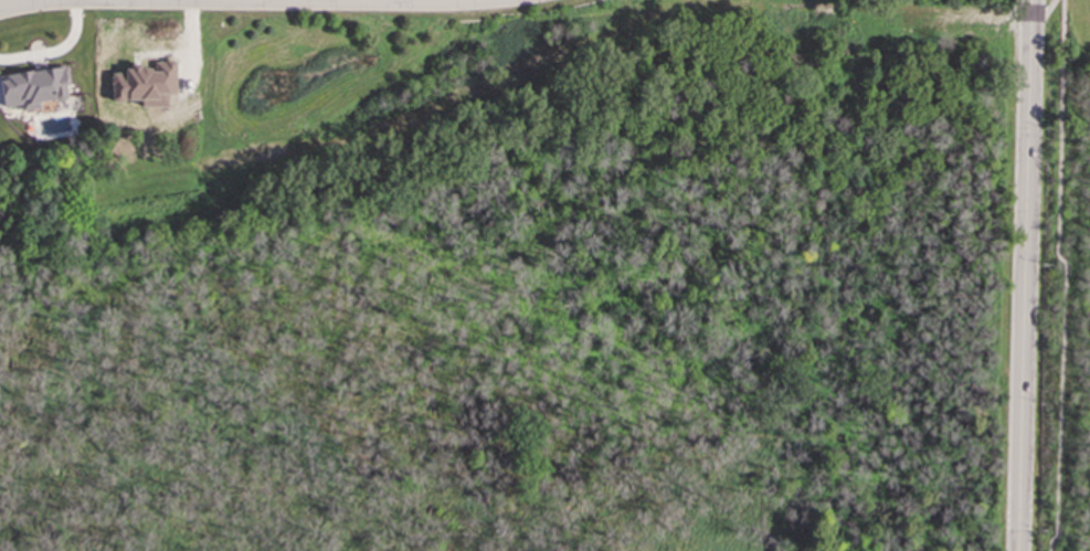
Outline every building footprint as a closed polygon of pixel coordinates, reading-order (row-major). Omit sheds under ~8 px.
[(174,62),(124,63),(125,73),(112,73),(112,100),(140,100),(140,107),(167,106),(166,94),(174,94),(174,62)] [(2,107),(21,105),(21,110),(39,108),(39,102),(68,98),(65,67),(0,74),(0,91),(2,107)]
